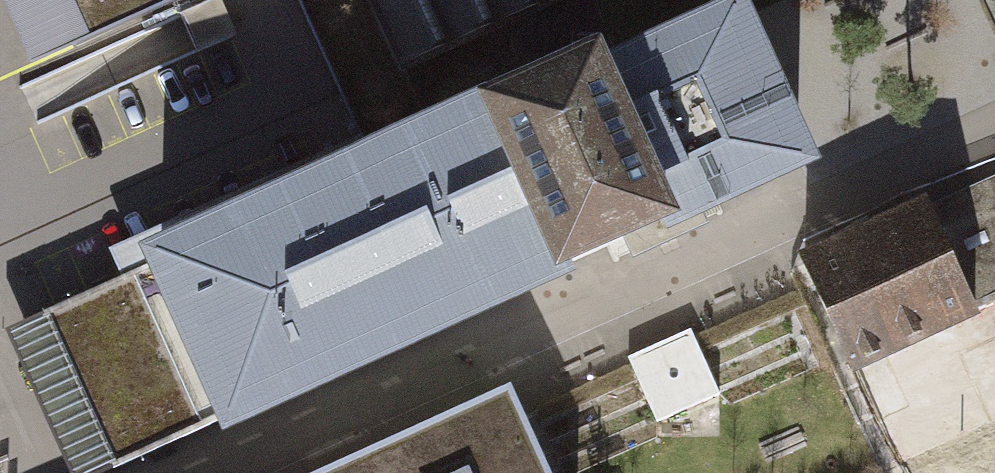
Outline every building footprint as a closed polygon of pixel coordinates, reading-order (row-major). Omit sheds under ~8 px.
[(81,38),(167,0),(64,0),(81,38)] [(178,14),(199,53),(238,36),(219,0),(209,0),(178,14)] [(397,64),(540,0),(368,0),(397,64)] [(482,117),(137,265),(139,271),(184,371),(211,424),(210,429),(375,358),(431,332),(553,276),(675,222),(798,168),(728,12),(604,63),(482,117)] [(927,192),(799,252),(850,367),(980,312),(927,192)] [(139,271),(41,315),(111,472),(210,429),(139,271)] [(630,359),(656,421),(716,396),(690,334),(630,359)] [(509,390),(325,472),(547,472),(509,390)]
